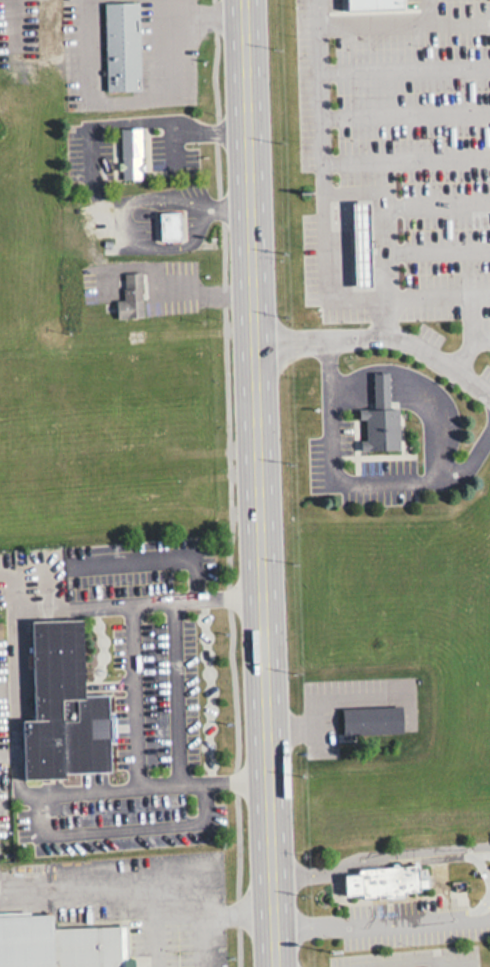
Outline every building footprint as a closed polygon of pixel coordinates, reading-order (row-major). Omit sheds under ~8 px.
[(360,9),(416,7),(416,0),(360,0),(360,9)] [(112,5),(148,4),(150,91),(115,92),(112,5)] [(128,130),(151,130),(152,177),(129,178),(128,130)] [(354,202),(357,287),(372,286),(370,201),(354,202)] [(180,212),(158,212),(158,240),(180,240),(180,212)] [(192,212),(194,240),(173,242),(171,213),(192,212)] [(132,275),(152,274),(154,317),(126,318),(125,300),(133,300),(132,275)] [(383,375),(383,386),(384,408),(367,408),(368,420),(374,420),(375,439),(368,439),(368,452),(409,451),(408,407),(398,407),(398,386),(398,374),(383,375)] [(47,628),(50,724),(34,725),(36,785),(81,783),(80,775),(123,774),(120,702),(97,703),(94,626),(47,628)] [(353,708),(398,707),(398,733),(354,735),(353,708)] [(368,869),(438,864),(440,894),(357,899),(356,878),(368,877),(368,869)] [(131,929),(132,966),(0,966),(0,917),(61,915),(63,929),(131,929)]
